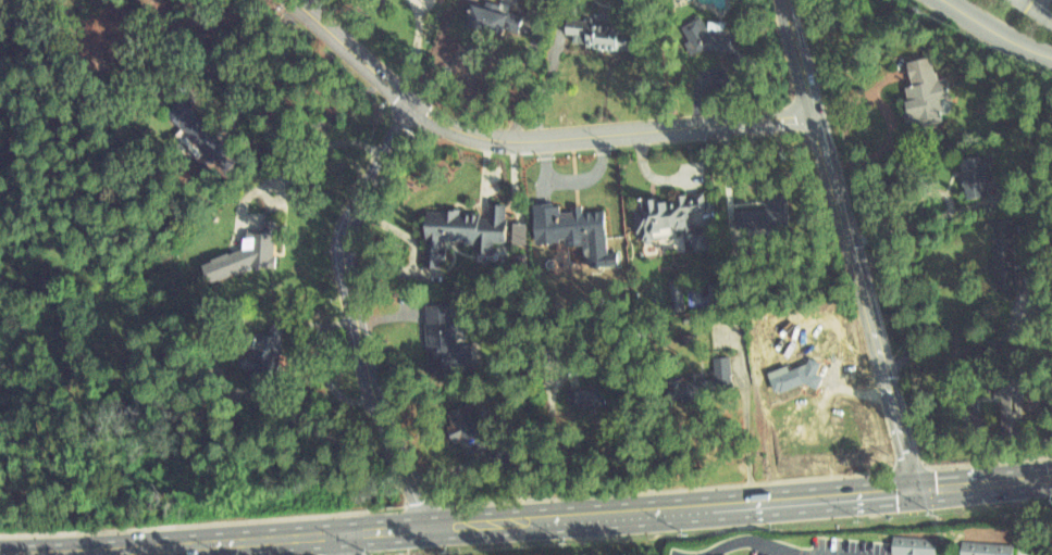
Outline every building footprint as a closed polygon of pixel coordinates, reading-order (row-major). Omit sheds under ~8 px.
[(458,17),(462,0),(485,0),(524,10),(519,31),(458,17)] [(568,42),(632,42),(632,21),(585,21),(585,13),(559,14),(559,30),(568,30),(568,42)] [(684,49),(731,47),(730,28),(720,28),(720,15),(698,16),(696,25),(691,13),(672,22),(684,49)] [(907,81),(898,85),(905,116),(918,113),(921,125),(938,121),(933,99),(951,94),(948,76),(931,79),(925,53),(902,58),(907,81)] [(157,111),(172,126),(166,131),(191,156),(200,148),(219,166),(235,150),(176,91),(157,111)] [(960,154),(967,198),(991,193),(983,150),(960,154)] [(730,217),(778,214),(777,184),(755,185),(756,200),(729,202),(730,217)] [(632,237),(627,195),(695,187),(696,199),(680,201),(683,220),(704,217),(707,242),(673,247),(671,228),(663,229),(660,220),(646,223),(647,235),(632,237)] [(787,194),(768,195),(768,208),(737,210),(738,228),(789,225),(787,194)] [(438,264),(418,264),(418,209),(473,209),(473,215),(484,215),(484,197),(500,197),(500,248),(455,248),(455,239),(432,239),(432,243),(438,243),(438,264)] [(540,203),(610,201),(611,239),(532,241),(531,216),(541,216),(540,203)] [(200,279),(242,264),(270,265),(273,211),(263,211),(263,227),(236,226),(236,244),(194,260),(200,279)] [(527,244),(528,224),(513,223),(513,244),(527,244)] [(658,270),(665,305),(702,299),(700,281),(673,286),(671,268),(658,270)] [(416,298),(424,370),(465,366),(461,339),(451,340),(446,294),(416,298)] [(269,381),(243,378),(245,366),(233,365),(235,348),(246,349),(246,343),(230,341),(232,328),(263,332),(265,321),(277,319),(269,381)] [(699,343),(697,332),(678,334),(679,345),(699,343)] [(659,399),(725,392),(720,349),(704,350),(705,367),(657,371),(659,399)] [(764,387),(791,375),(809,382),(816,368),(808,365),(813,355),(799,349),(795,356),(779,364),(777,357),(756,367),(764,387)] [(601,400),(560,402),(559,383),(586,382),(586,373),(598,373),(601,400)] [(1003,435),(1025,435),(1024,377),(996,377),(996,398),(1002,397),(1003,435)] [(608,406),(607,379),(596,379),(597,388),(570,390),(570,404),(580,404),(580,408),(608,406)] [(456,452),(444,428),(451,424),(441,404),(461,393),(484,438),(456,452)] [(930,554),(883,551),(884,531),(931,534),(930,554)] [(1014,537),(1012,554),(993,554),(965,552),(967,532),(1014,537)]
